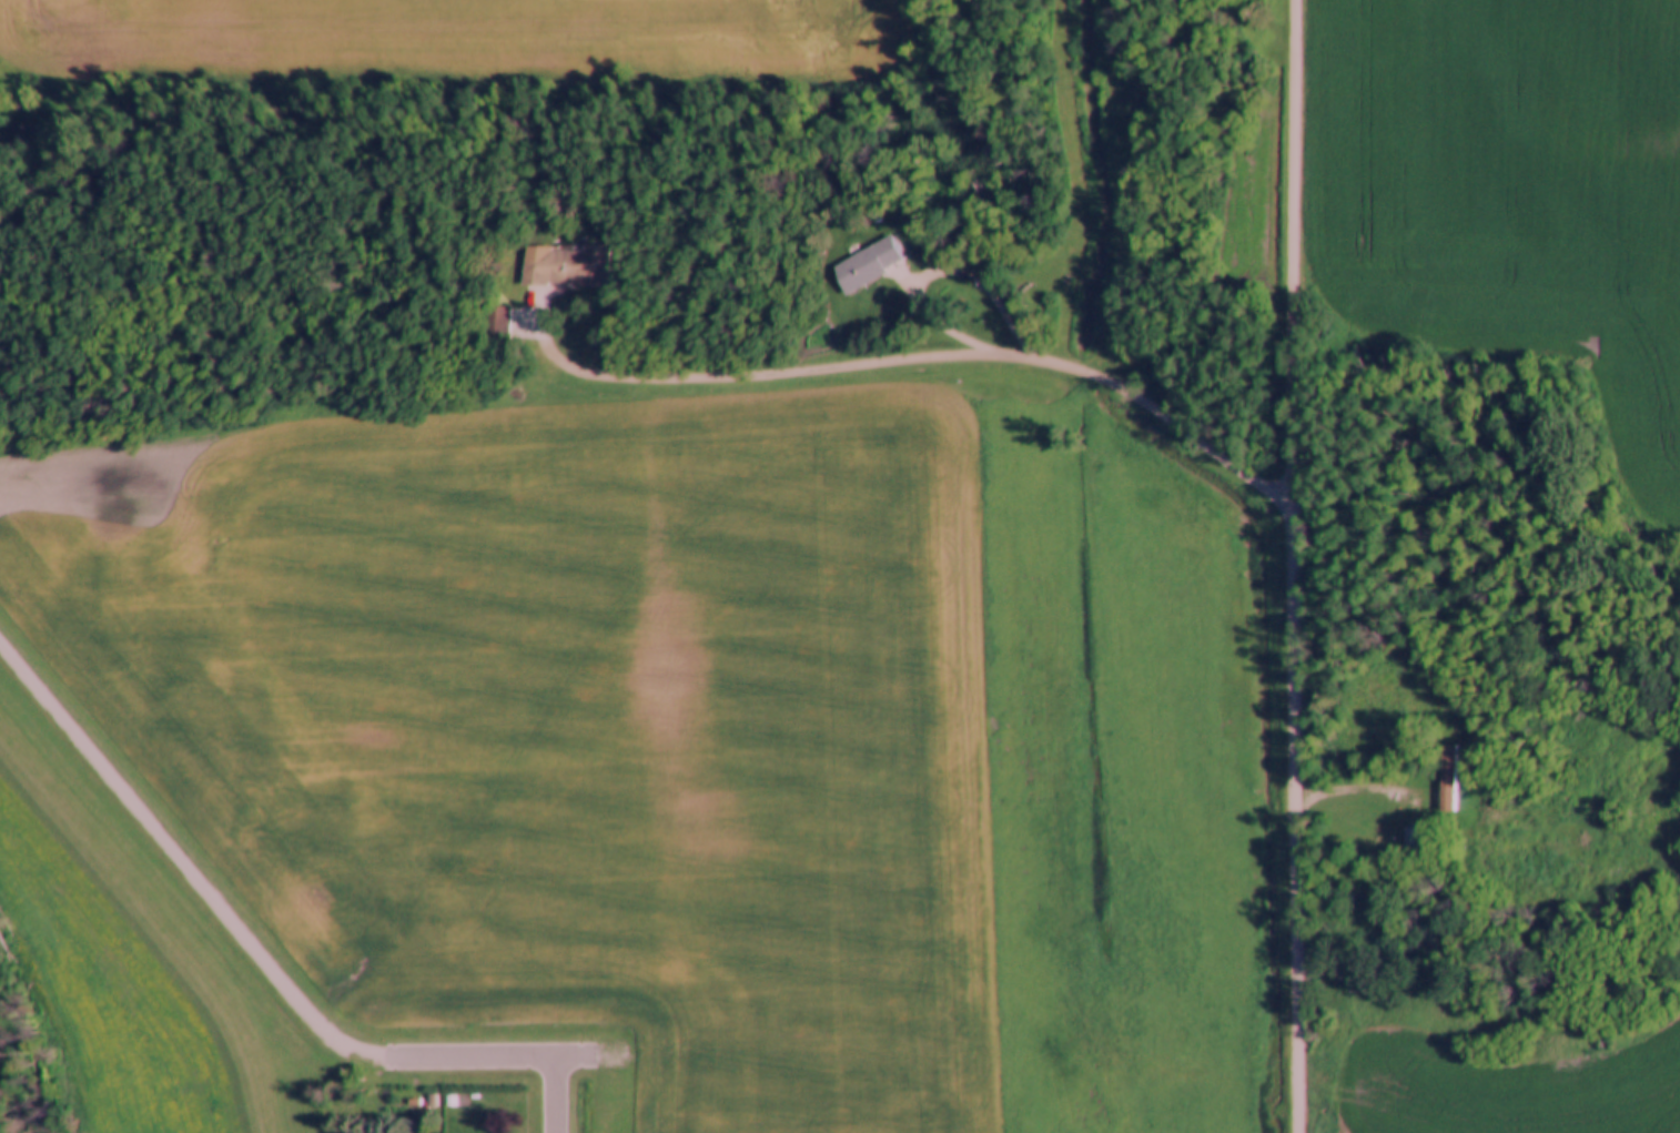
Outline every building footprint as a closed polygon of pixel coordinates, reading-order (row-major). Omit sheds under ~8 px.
[(901,265),(889,238),(827,265),(838,292),(901,265)] [(601,286),(602,247),(533,246),(533,260),(515,259),(515,285),(601,286)] [(504,334),(504,307),(479,307),(479,334),(504,334)] [(1454,745),(1438,745),(1438,812),(1454,812),(1454,745)] [(1404,826),(1404,850),(1426,850),(1426,826),(1404,826)]
